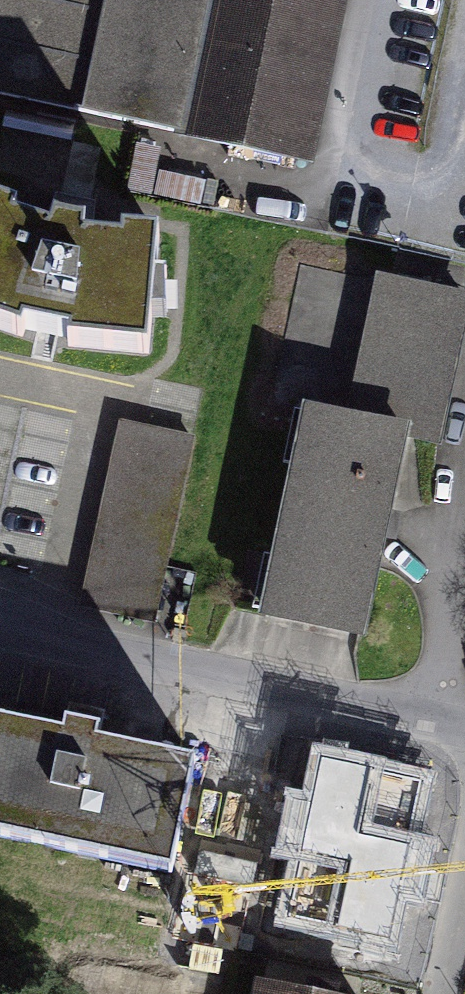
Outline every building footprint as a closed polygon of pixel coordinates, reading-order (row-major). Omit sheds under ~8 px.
[(83,115),(111,0),(0,0),(0,95),(83,115)] [(83,115),(312,169),(349,0),(111,0),(83,115)] [(0,210),(0,324),(37,339),(152,353),(162,243),(99,248),(91,230),(0,210)] [(378,290),(353,420),(292,408),(251,619),(361,641),(398,450),(438,458),(464,317),(464,307),(378,290)] [(199,452),(118,435),(79,616),(159,634),(199,452)] [(0,736),(0,844),(173,879),(193,783),(97,764),(101,745),(66,738),(64,749),(0,736)] [(317,834),(293,830),(276,921),(395,943),(421,803),(326,786),(317,834)]
